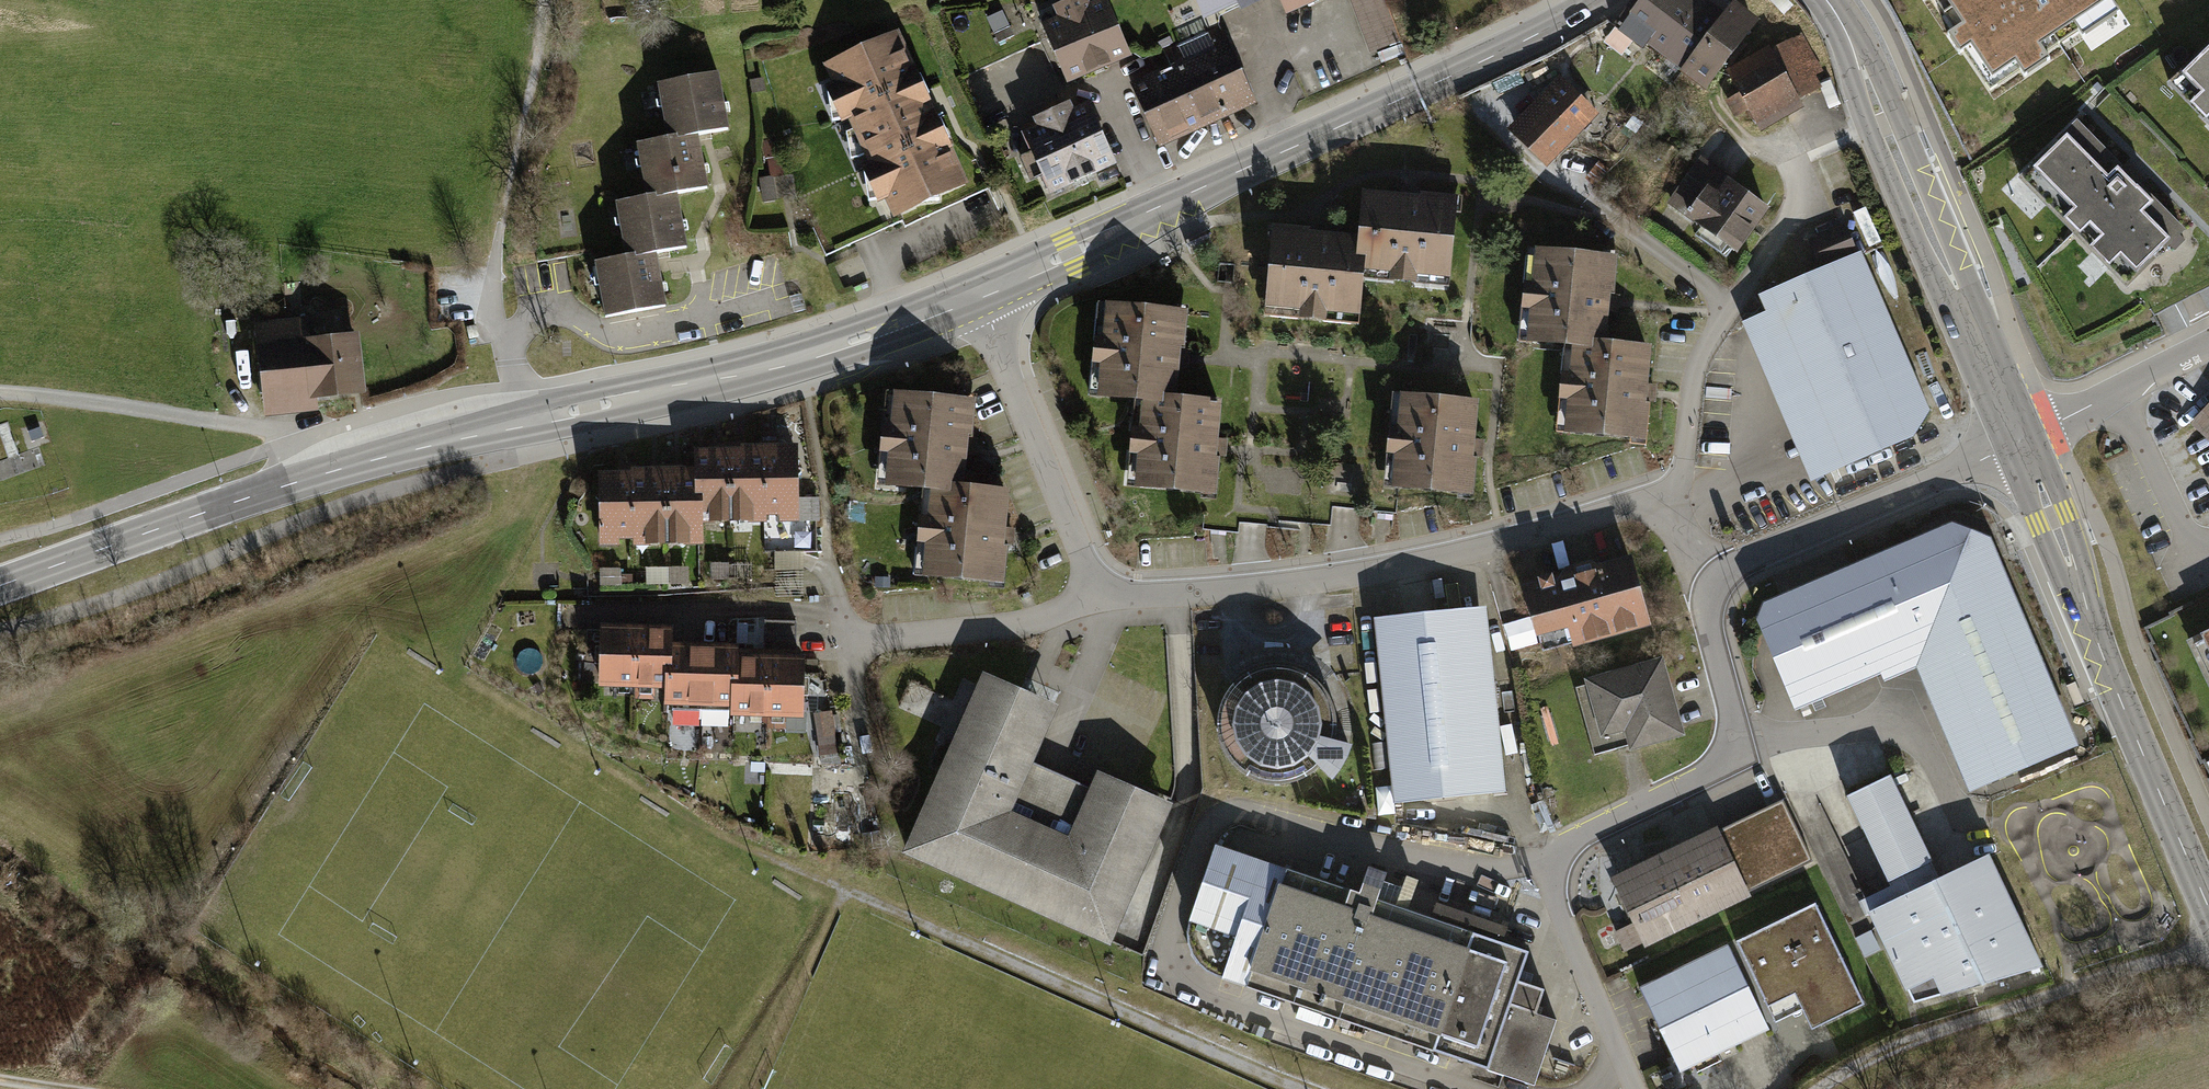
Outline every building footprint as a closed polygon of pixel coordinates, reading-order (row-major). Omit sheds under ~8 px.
[(1104,0),(1094,0),(1040,24),(1066,83),(1129,56),(1104,0)] [(1218,9),(1237,0),(1214,0),(1218,9)] [(1284,14),(1315,0),(1278,0),(1284,14)] [(1370,54),(1402,42),(1387,0),(1350,0),(1370,54)] [(1705,0),(1644,0),(1626,25),(1709,87),(1758,22),(1736,6),(1728,17),(1705,0)] [(1953,27),(1947,31),(1959,50),(1963,47),(1990,88),(2021,68),(2024,73),(2052,55),(2048,50),(2079,30),(2082,35),(2120,10),(2113,0),(1935,0),(1953,27)] [(1207,7),(1150,35),(1166,68),(1132,84),(1163,148),(1254,103),(1207,7)] [(930,100),(899,32),(823,67),(896,226),(972,191),(930,100)] [(1821,72),(1802,37),(1736,72),(1761,120),(1797,101),(1790,89),(1821,72)] [(2205,88),(2194,99),(2208,114),(2208,46),(2187,68),(2205,88)] [(645,201),(675,195),(706,190),(697,137),(706,136),(725,132),(714,72),(653,83),(663,138),(634,143),(645,201)] [(1600,118),(1561,78),(1507,131),(1546,171),(1600,118)] [(1113,160),(1087,104),(1074,110),(1070,101),(1031,119),(1036,130),(1023,135),(1031,154),(1020,159),(1030,181),(1040,176),(1050,197),(1098,175),(1095,168),(1113,160)] [(2122,250),(2138,267),(2171,235),(2144,208),(2154,199),(2120,164),(2110,174),(2068,131),(2036,164),(2077,205),(2067,215),(2082,230),(2092,220),(2104,232),(2093,243),(2111,261),(2122,250)] [(1774,211),(1702,160),(1668,208),(1740,259),(1774,211)] [(675,195),(645,201),(611,207),(620,259),(590,264),(601,321),(665,309),(657,267),(655,256),(685,251),(675,195)] [(1315,235),(1272,232),(1265,318),(1367,326),(1370,279),(1458,286),(1465,202),(1409,198),(1370,195),(1367,239),(1315,235)] [(1869,207),(1855,213),(1869,248),(1883,242),(1869,207)] [(1845,225),(1808,241),(1820,267),(1857,251),(1845,225)] [(1619,256),(1534,250),(1527,349),(1574,353),(1568,436),(1649,442),(1656,346),(1613,343),(1619,256)] [(1933,413),(1862,255),(1757,297),(1764,314),(1741,323),(1812,487),(1916,443),(1933,413)] [(802,294),(791,297),(795,312),(806,309),(802,294)] [(1184,357),(1187,310),(1099,305),(1093,404),(1139,407),(1133,494),(1217,499),(1220,448),(1223,403),(1181,401),(1184,357)] [(365,394),(358,331),(307,337),(305,317),(286,319),(256,322),(267,419),(319,413),(318,399),(365,394)] [(1007,587),(1014,491),(972,488),(978,399),(895,394),(889,491),(927,494),(921,581),(1007,587)] [(1482,449),(1485,403),(1398,397),(1390,492),(1478,499),(1482,449)] [(2188,426),(2208,445),(2208,404),(2188,426)] [(801,518),(797,442),(744,445),(744,454),(692,457),(693,469),(593,475),(597,550),(700,544),(699,523),(801,518)] [(1994,538),(1953,525),(1766,609),(1761,628),(1799,716),(1917,664),(1973,798),(2082,749),(1994,538)] [(1653,626),(1633,558),(1522,590),(1542,658),(1653,626)] [(659,570),(659,585),(689,585),(689,570),(659,570)] [(1507,793),(1485,607),(1374,621),(1397,807),(1507,793)] [(767,647),(798,648),(798,620),(767,620),(767,647)] [(669,631),(600,629),(598,687),(667,688),(666,703),(734,704),(734,713),(800,714),(801,660),(769,659),(769,651),(668,649),(669,631)] [(1244,661),(1220,672),(1236,686),(1226,715),(1227,747),(1244,774),(1272,783),(1303,775),(1319,768),(1340,787),(1358,754),(1330,745),(1344,732),(1340,705),(1323,684),(1299,669),(1269,660),(1244,661)] [(1686,740),(1664,660),(1584,681),(1601,742),(1631,734),(1636,754),(1686,740)] [(1114,949),(1176,808),(1100,775),(1093,793),(1039,769),(1066,708),(981,671),(900,856),(1114,949)] [(2077,682),(2067,686),(2076,707),(2086,703),(2077,682)] [(837,714),(810,716),(813,761),(840,759),(837,714)] [(1888,888),(1861,901),(1911,1011),(2043,973),(1988,857),(1937,880),(1890,776),(1847,796),(1888,888)] [(1753,900),(1720,830),(1612,879),(1645,950),(1753,900)] [(1221,983),(1492,1067),(1529,948),(1214,849),(1189,929),(1234,943),(1221,983)] [(1811,904),(1732,941),(1770,1023),(1799,1010),(1807,1027),(1857,1003),(1811,904)] [(1730,949),(1643,989),(1683,1073),(1769,1033),(1730,949)] [(1524,984),(1524,998),(1547,999),(1548,985),(1524,984)]
